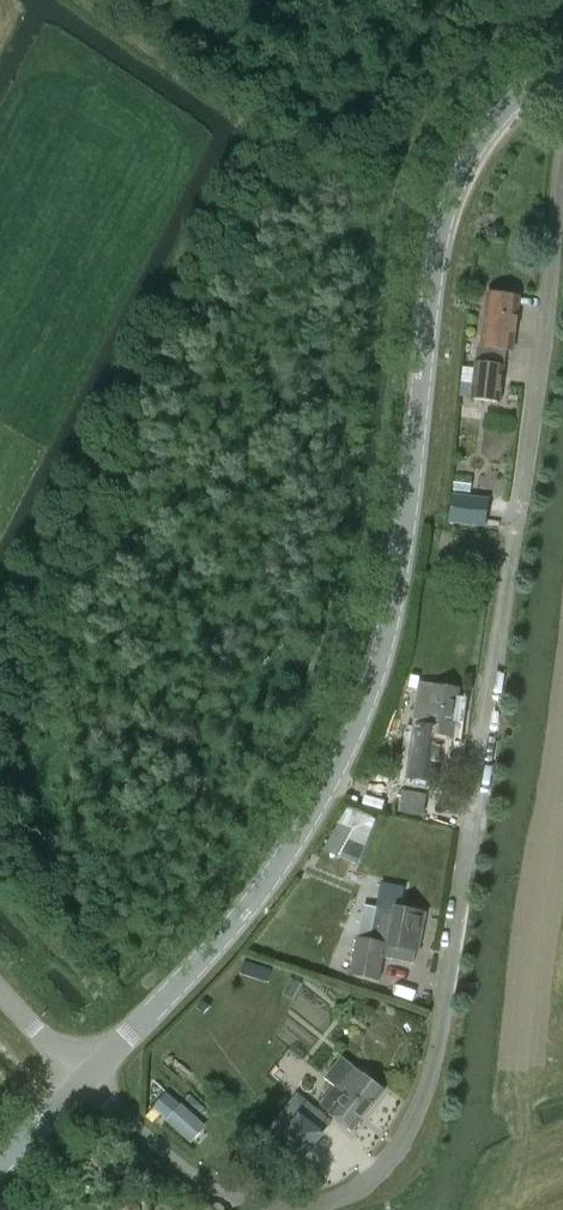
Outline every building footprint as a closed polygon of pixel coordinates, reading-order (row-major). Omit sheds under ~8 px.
[(483,345),(477,344),(471,397),(500,401),(506,348),(512,349),(518,298),(489,295),(483,345)] [(453,495),(451,521),(469,522),(470,496),(453,495)] [(460,689),(436,686),(430,727),(422,726),(419,741),(418,741),(414,772),(440,776),(444,744),(443,744),(444,737),(453,738),(460,689)] [(398,813),(424,817),(429,795),(403,790),(398,813)] [(340,822),(325,853),(343,862),(358,831),(340,822)] [(425,915),(399,910),(403,887),(382,883),(372,934),(360,932),(359,937),(358,937),(350,975),(381,981),(385,958),(414,964),(416,950),(418,951),(425,915)] [(352,1133),(385,1090),(342,1057),(325,1078),(337,1088),(321,1108),(352,1133)] [(155,1109),(165,1120),(181,1104),(169,1094),(155,1109)] [(337,1127),(300,1099),(265,1144),(303,1173),(337,1127)] [(166,1121),(191,1144),(207,1126),(182,1104),(166,1121)]
